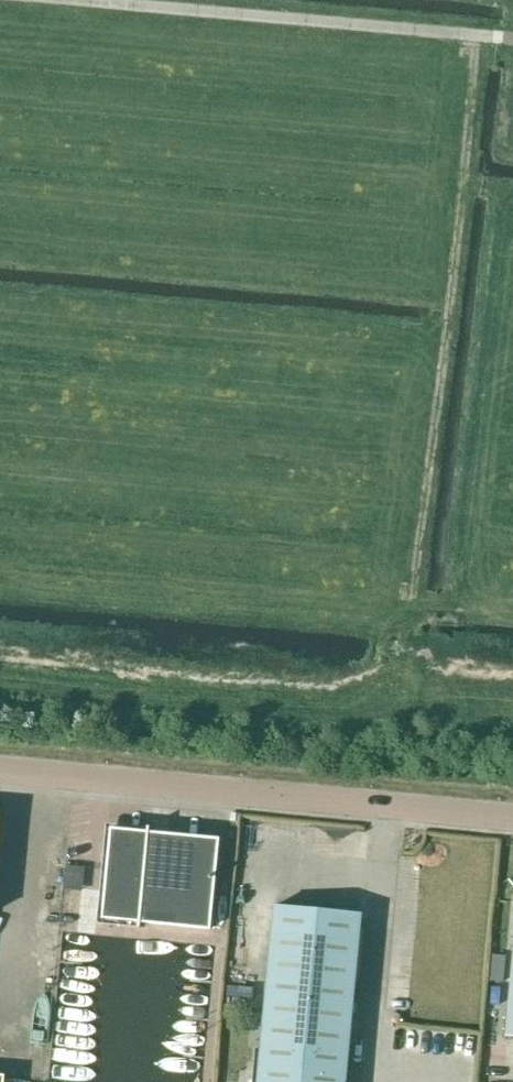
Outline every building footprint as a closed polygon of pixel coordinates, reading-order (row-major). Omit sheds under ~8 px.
[(137,928),(139,928),(139,922),(209,929),(217,839),(148,833),(148,827),(146,827),(146,832),(110,829),(101,919),(137,922),(137,928)] [(360,914),(273,906),(257,1070),(267,1081),(345,1081),(360,914)] [(504,1036),(512,1036),(512,942),(504,1036)]
